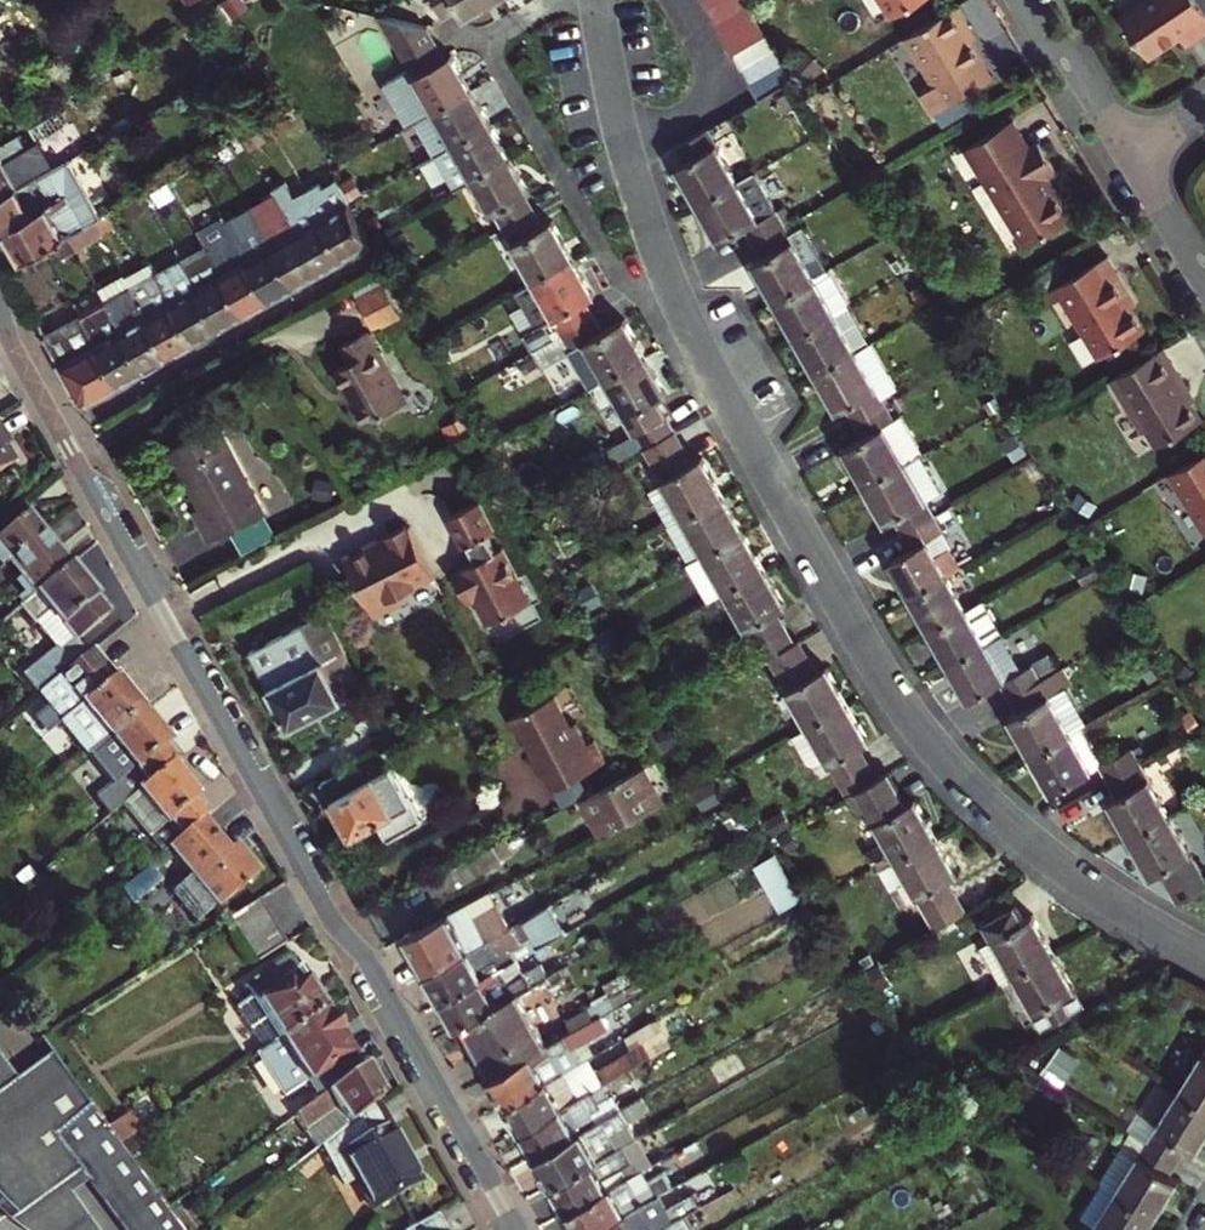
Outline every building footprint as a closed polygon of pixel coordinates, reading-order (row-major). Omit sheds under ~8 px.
[(488,0),(436,0),(444,12),(457,5),(463,15),(488,0)] [(707,5),(715,19),(746,0),(715,0),(707,5)] [(715,19),(723,34),(755,14),(746,0),(715,19)] [(890,16),(917,0),(881,0),(890,16)] [(1123,16),(1151,59),(1183,39),(1188,47),(1204,36),(1204,6),(1201,0),(1149,0),(1123,16)] [(967,25),(955,4),(901,36),(931,86),(921,92),(933,112),(992,76),(963,27),(967,25)] [(755,14),(723,34),(732,49),(765,30),(755,14)] [(765,30),(732,49),(740,64),(774,44),(765,30)] [(448,52),(438,35),(405,53),(433,104),(472,82),(454,48),(448,52)] [(749,79),(783,58),(774,44),(740,64),(749,79)] [(757,94),(793,74),(783,58),(749,79),(757,94)] [(492,118),(472,82),(433,104),(453,140),(492,118)] [(0,139),(0,193),(17,183),(4,158),(68,118),(59,103),(0,139)] [(1015,229),(1061,198),(1044,170),(1053,165),(1036,135),(1026,141),(1010,114),(963,143),(1015,229)] [(492,118),(453,140),(435,150),(454,185),(472,175),(512,153),(492,118)] [(708,123),(676,141),(685,157),(675,163),(696,199),(738,176),(708,123)] [(531,187),(512,153),(472,175),(491,209),(495,207),(503,222),(535,204),(526,189),(531,187)] [(0,193),(0,227),(4,225),(64,191),(55,177),(75,166),(68,154),(17,183),(0,193)] [(75,166),(55,177),(64,191),(4,225),(22,258),(42,247),(67,233),(94,217),(102,213),(75,166)] [(774,204),(754,167),(738,176),(759,212),(774,204)] [(738,176),(696,199),(717,237),(744,222),(752,237),(783,220),(774,204),(759,212),(738,176)] [(334,207),(319,179),(307,186),(345,255),(372,240),(350,199),(334,207)] [(345,255),(307,186),(281,200),(320,268),(345,255)] [(1022,239),(1069,211),(1061,198),(1015,229),(1022,239)] [(320,268),(281,200),(256,213),(296,282),(320,268)] [(544,221),(535,204),(503,222),(533,275),(573,252),(553,216),(544,221)] [(232,227),(230,228),(237,241),(269,297),(296,282),(256,213),(232,227)] [(783,220),(752,237),(761,254),(754,258),(774,294),(827,265),(803,222),(788,229),(783,220)] [(48,257),(73,244),(67,233),(42,247),(48,257)] [(221,233),(204,243),(209,252),(243,311),(269,297),(237,241),(228,246),(221,233)] [(199,257),(194,248),(180,256),(218,325),(243,311),(209,252),(199,257)] [(1097,355),(1143,326),(1130,305),(1112,276),(1119,272),(1105,249),(1052,283),(1059,294),(1097,355)] [(585,295),(595,289),(573,252),(533,275),(517,284),(537,319),(523,327),(532,344),(594,310),(585,295)] [(218,325),(180,256),(157,269),(195,337),(218,325)] [(827,265),(774,294),(795,331),(848,301),(827,265)] [(195,337),(157,269),(131,283),(169,352),(195,337)] [(1137,301),(1119,272),(1112,276),(1130,305),(1137,301)] [(397,300),(383,274),(362,285),(376,311),(397,300)] [(169,352),(131,283),(104,298),(143,366),(169,352)] [(1050,301),(1059,294),(1052,283),(1042,289),(1050,301)] [(143,366),(104,298),(79,312),(118,380),(143,366)] [(848,301),(795,331),(816,368),(856,346),(869,338),(848,301)] [(646,352),(626,315),(604,327),(594,310),(532,344),(542,361),(586,338),(606,374),(646,352)] [(118,380),(79,312),(42,333),(77,394),(87,397),(118,380)] [(334,375),(362,429),(406,406),(369,334),(342,347),(352,366),(334,375)] [(894,381),(869,338),(856,346),(881,389),(894,381)] [(1180,375),(1162,345),(1110,376),(1142,428),(1146,425),(1157,443),(1199,418),(1175,379),(1180,375)] [(816,368),(837,405),(847,399),(855,415),(886,398),(881,389),(856,346),(816,368)] [(645,441),(675,424),(658,395),(667,390),(646,352),(606,374),(592,382),(618,428),(632,420),(645,441)] [(886,398),(855,415),(864,431),(846,441),(867,478),(922,447),(901,411),(906,408),(896,392),(886,398)] [(4,421),(0,423),(0,483),(23,470),(8,442),(13,440),(4,421)] [(264,509),(219,421),(172,444),(201,501),(190,507),(207,538),(230,526),(264,509)] [(645,441),(665,475),(686,512),(725,489),(704,452),(695,457),(675,424),(645,441)] [(1025,447),(1015,432),(1004,439),(1014,454),(1025,447)] [(867,478),(888,517),(900,511),(908,524),(937,508),(929,494),(944,485),(922,447),(867,478)] [(1168,472),(1204,532),(1204,449),(1168,472)] [(686,512),(665,475),(646,486),(667,523),(686,512)] [(745,525),(725,489),(686,512),(706,547),(745,525)] [(478,548),(454,562),(468,590),(476,586),(489,611),(531,590),(503,535),(498,538),(490,523),(495,520),(479,490),(449,505),(465,535),(470,533),(478,548)] [(918,542),(896,555),(913,586),(953,564),(935,532),(947,526),(937,508),(908,524),(918,542)] [(230,526),(244,552),(277,534),(264,509),(230,526)] [(3,561),(30,591),(66,561),(23,511),(0,531),(0,564),(3,561)] [(706,547),(686,512),(667,523),(687,558),(706,547)] [(387,525),(389,530),(379,535),(376,531),(341,549),(371,610),(408,592),(404,583),(432,569),(404,516),(387,525)] [(726,584),(766,562),(745,525),(706,547),(726,584)] [(726,584),(706,547),(687,558),(707,595),(726,584)] [(31,687),(81,645),(72,636),(106,608),(66,561),(30,591),(16,603),(52,643),(18,671),(31,687)] [(787,601),(766,562),(726,584),(765,653),(769,651),(794,636),(777,606),(787,601)] [(932,620),(972,598),(953,564),(913,586),(932,620)] [(1006,624),(987,590),(972,598),(991,632),(1006,624)] [(951,655),(991,632),(972,598),(932,620),(951,655)] [(285,722),(337,693),(316,654),(337,643),(320,609),(247,647),(285,722)] [(991,632),(951,655),(971,692),(1003,674),(1011,690),(1042,672),(1040,668),(1060,657),(1054,646),(1027,661),(1006,624),(991,632)] [(797,635),(794,636),(769,651),(806,718),(844,696),(825,661),(814,665),(797,635)] [(137,704),(88,645),(34,688),(84,748),(104,732),(137,704)] [(1042,672),(1011,690),(1020,706),(1011,710),(1031,746),(1071,724),(1052,690),(1074,678),(1065,659),(1042,672)] [(592,736),(584,740),(574,717),(567,720),(551,689),(506,712),(531,763),(535,761),(548,786),(604,759),(592,736)] [(867,735),(844,696),(806,718),(790,727),(806,755),(813,757),(824,751),(845,789),(846,789),(875,772),(857,740),(867,735)] [(177,752),(137,704),(104,732),(130,764),(110,780),(123,796),(135,787),(168,759),(177,752)] [(1105,756),(1084,717),(1071,724),(1031,746),(1053,784),(1102,758),(1110,772),(1142,755),(1134,740),(1105,756)] [(419,813),(391,758),(363,773),(353,755),(317,775),(348,830),(389,807),(399,824),(419,813)] [(1142,755),(1110,772),(1119,789),(1109,794),(1129,830),(1171,807),(1142,755)] [(601,829),(662,796),(642,758),(581,790),(601,829)] [(207,806),(168,759),(135,787),(173,833),(198,813),(207,806)] [(846,789),(857,809),(868,803),(886,837),(868,846),(877,862),(933,830),(914,794),(904,799),(885,767),(875,772),(846,789)] [(1129,830),(1150,868),(1161,863),(1169,878),(1201,860),(1171,807),(1129,830)] [(198,813),(173,833),(162,842),(213,904),(256,867),(240,849),(232,855),(198,813)] [(873,864),(883,882),(905,870),(915,888),(933,921),(962,905),(944,872),(954,867),(933,830),(877,862),(873,864)] [(786,908),(806,896),(780,850),(760,861),(786,908)] [(778,909),(754,865),(749,856),(721,872),(750,924),(778,909)] [(892,900),(915,888),(905,870),(883,882),(892,900)] [(237,928),(266,910),(256,894),(227,913),(237,928)] [(1011,921),(1004,907),(973,923),(1002,974),(1042,952),(1021,916),(1011,921)] [(446,909),(403,932),(425,971),(491,933),(485,924),(479,927),(474,918),(456,927),(446,909)] [(246,942),(275,924),(266,910),(237,928),(246,942)] [(491,933),(425,971),(439,994),(501,958),(497,951),(519,938),(510,923),(491,933)] [(256,957),(285,939),(275,924),(246,942),(256,957)] [(519,968),(510,953),(501,958),(439,994),(454,1021),(459,1018),(516,986),(557,963),(550,951),(519,968)] [(1071,1005),(1042,952),(1002,974),(1031,1027),(1071,1005)] [(297,967),(290,956),(244,985),(251,995),(236,1005),(259,1042),(252,1046),(256,1052),(277,1038),(324,1008),(303,976),(312,971),(306,962),(297,967)] [(516,986),(459,1018),(487,1069),(544,1037),(516,986)] [(570,1023),(591,1012),(585,1001),(564,1012),(570,1023)] [(350,1048),(324,1008),(277,1038),(256,1052),(282,1093),(303,1080),(314,1096),(357,1066),(346,1050),(350,1048)] [(610,1014),(572,1029),(577,1043),(616,1028),(610,1014)] [(544,1037),(487,1069),(504,1097),(564,1063),(577,1056),(562,1028),(544,1037)] [(1181,1086),(1204,1102),(1204,1048),(1181,1086)] [(90,1108),(45,1051),(11,1078),(0,1086),(0,1157),(42,1124),(52,1137),(67,1156),(103,1126),(90,1108)] [(618,1055),(572,1080),(564,1063),(504,1097),(519,1123),(605,1074),(623,1064),(618,1055)] [(292,1112),(314,1142),(321,1137),(371,1098),(379,1092),(360,1063),(357,1066),(314,1096),(292,1112)] [(0,1065),(0,1086),(11,1078),(0,1065)] [(605,1074),(519,1123),(534,1149),(607,1108),(600,1095),(613,1089),(605,1074)] [(1204,1134),(1204,1102),(1181,1086),(1149,1136),(1179,1156),(1188,1142),(1197,1147),(1204,1134)] [(371,1098),(321,1137),(343,1175),(352,1171),(369,1200),(417,1172),(371,1098)] [(631,1116),(621,1100),(607,1108),(534,1149),(549,1177),(597,1151),(589,1138),(631,1116)] [(134,1132),(123,1117),(105,1128),(116,1143),(134,1132)] [(0,1157),(0,1178),(36,1151),(51,1170),(67,1156),(52,1137),(42,1124),(0,1157)] [(164,1205),(125,1154),(116,1143),(105,1128),(103,1126),(67,1156),(87,1182),(89,1185),(124,1229),(183,1229),(164,1205)] [(149,1137),(142,1127),(134,1132),(116,1143),(125,1154),(149,1137)] [(1179,1156),(1149,1136),(1136,1127),(1103,1177),(1156,1211),(1179,1176),(1170,1170),(1179,1156)] [(627,1146),(622,1137),(597,1151),(549,1177),(565,1204),(626,1170),(617,1152),(627,1146)] [(0,1178),(0,1213),(9,1220),(13,1223),(62,1185),(51,1170),(36,1151),(0,1178)] [(67,1156),(51,1170),(62,1185),(13,1223),(22,1229),(98,1229),(71,1194),(87,1182),(67,1156)] [(565,1204),(580,1229),(657,1187),(671,1180),(664,1169),(635,1185),(626,1170),(565,1204)] [(1081,1210),(1096,1220),(1090,1229),(1143,1229),(1156,1211),(1103,1177),(1102,1176),(1081,1210)] [(664,1201),(657,1187),(580,1229),(642,1229),(666,1217),(698,1199),(690,1186),(664,1201)] [(398,1228),(399,1229),(444,1229),(433,1210),(398,1228)] [(666,1217),(642,1229),(673,1229),(666,1217)]
